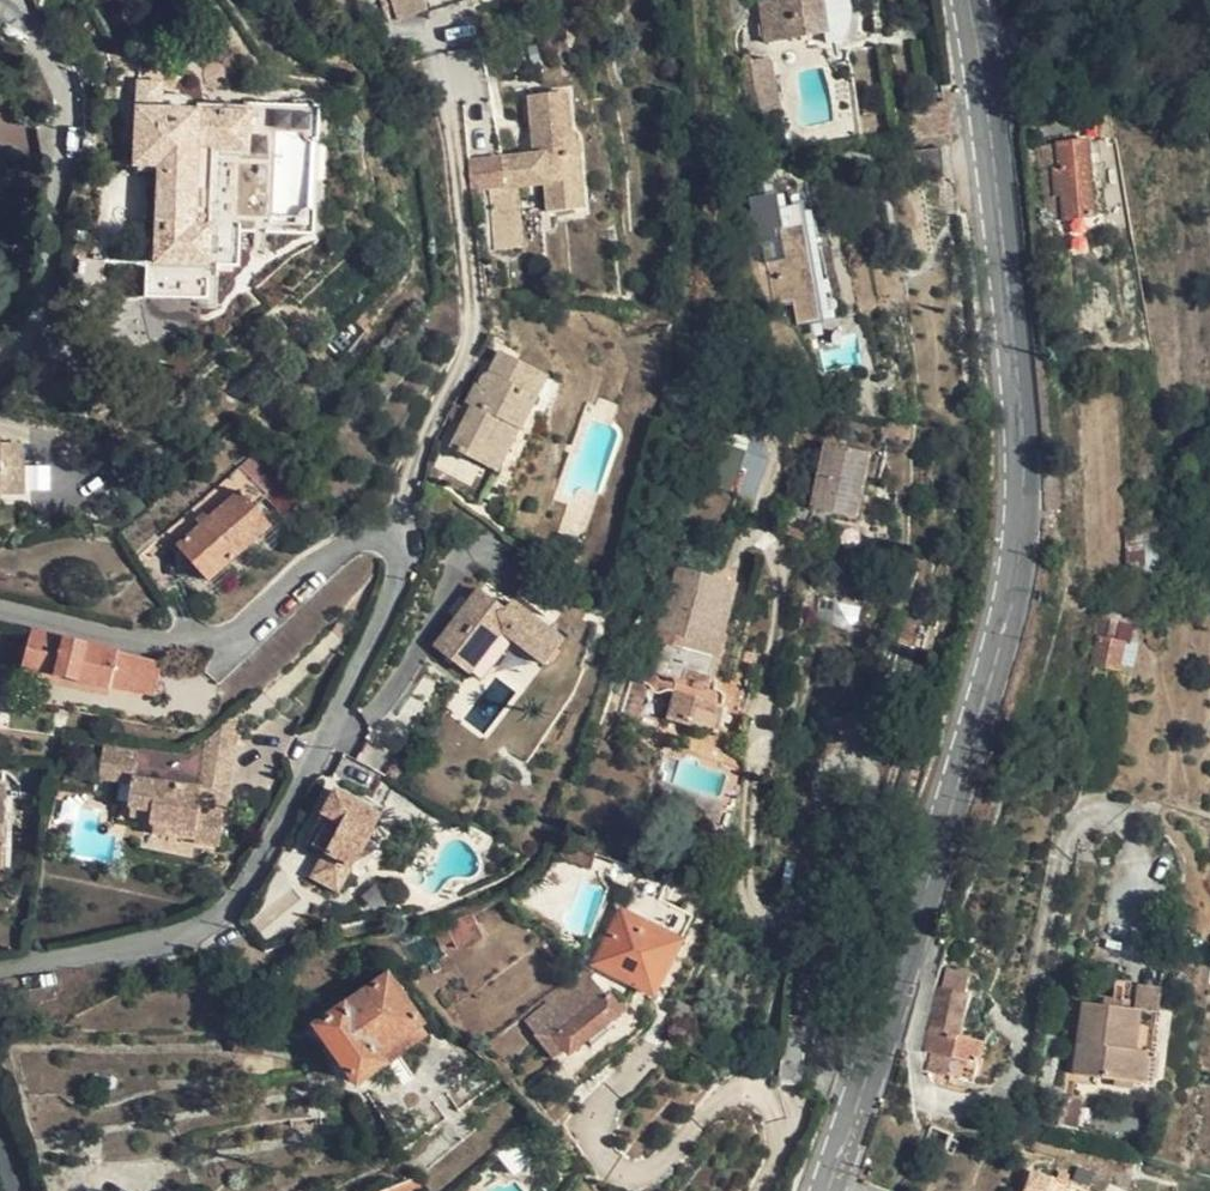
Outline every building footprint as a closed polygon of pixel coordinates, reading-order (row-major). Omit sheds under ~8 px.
[(396,21),(428,10),(424,0),(389,0),(396,21)] [(782,41),(827,33),(823,0),(776,0),(782,41)] [(827,33),(829,41),(841,39),(846,30),(848,20),(848,8),(845,0),(823,0),(827,33)] [(199,149),(213,150),(248,151),(250,113),(161,109),(162,83),(138,82),(134,167),(158,168),(153,265),(210,268),(213,226),(209,226),(195,225),(199,149)] [(545,157),(535,157),(502,161),(504,187),(518,185),(544,183),(547,214),(581,211),(575,137),(570,137),(565,90),(528,95),(533,141),(543,141),(545,157)] [(533,141),(535,157),(545,157),(543,141),(533,141)] [(1097,141),(1086,142),(1093,217),(1104,216),(1097,141)] [(1062,220),(1093,217),(1086,142),(1055,145),(1058,169),(1051,170),(1054,197),(1060,196),(1062,220)] [(943,171),(940,148),(911,151),(913,174),(943,171)] [(209,226),(213,150),(199,149),(195,225),(209,226)] [(524,247),(518,185),(504,187),(490,188),(496,250),(524,247)] [(785,261),(767,264),(774,304),(792,301),(796,324),(818,320),(805,243),(815,241),(805,189),(749,200),(758,245),(763,244),(781,240),(785,261)] [(763,244),(767,264),(785,261),(781,240),(763,244)] [(511,390),(503,400),(506,403),(493,417),(463,452),(489,476),(516,444),(530,455),(558,423),(548,415),(564,396),(533,371),(517,388),(511,390)] [(572,405),(564,396),(548,415),(558,423),(572,405)] [(504,487),(530,455),(516,444),(489,476),(504,487)] [(23,493),(23,445),(0,445),(0,493),(23,493)] [(305,491),(286,471),(262,446),(240,466),(260,488),(266,495),(282,514),(305,491)] [(870,457),(829,449),(816,515),(857,522),(870,457)] [(260,488),(240,466),(164,533),(208,583),(270,527),(253,508),(246,500),(260,488)] [(253,508),(266,495),(260,488),(246,500),(253,508)] [(1155,532),(1124,534),(1127,582),(1159,581),(1155,532)] [(859,606),(870,559),(844,556),(835,601),(859,606)] [(672,691),(666,717),(715,731),(723,698),(720,694),(707,690),(721,637),(722,637),(735,585),(677,570),(663,623),(660,622),(646,671),(657,674),(653,690),(661,693),(672,691)] [(510,612),(482,590),(438,647),(473,675),(506,633),(550,668),(570,642),(518,602),(510,612)] [(1120,623),(1101,620),(1091,668),(1120,673),(1125,644),(1118,642),(1120,623)] [(163,663),(33,630),(24,669),(110,690),(156,697),(163,663)] [(727,686),(723,698),(715,731),(735,737),(748,691),(727,686)] [(100,779),(131,782),(134,753),(104,750),(100,779)] [(222,846),(225,815),(212,809),(213,786),(204,785),(207,762),(134,753),(131,782),(127,810),(153,812),(152,827),(196,831),(196,836),(203,844),(222,846)] [(227,787),(213,786),(212,809),(225,815),(227,787)] [(0,791),(0,800),(14,800),(15,792),(0,791)] [(314,879),(338,893),(381,817),(336,791),(323,814),(325,816),(318,830),(324,833),(316,847),(327,853),(314,879)] [(11,877),(14,800),(0,800),(0,876),(11,877)] [(150,839),(203,844),(196,836),(196,831),(152,827),(150,839)] [(622,865),(616,863),(611,879),(633,888),(640,870),(622,865)] [(11,877),(0,876),(0,886),(11,887),(11,877)] [(483,935),(473,913),(434,932),(440,946),(453,940),(458,947),(483,935)] [(661,997),(688,944),(625,913),(599,966),(661,997)] [(948,1068),(956,1036),(970,977),(946,970),(925,1052),(930,1053),(928,1063),(948,1068)] [(583,971),(546,999),(550,1003),(527,1020),(539,1036),(537,1037),(555,1059),(565,1050),(570,1056),(624,1012),(609,993),(604,997),(583,971)] [(382,1051),(421,1026),(388,978),(319,1026),(358,1084),(390,1063),(382,1051)] [(1132,1051),(1138,1010),(1084,1003),(1073,1074),(1144,1085),(1149,1053),(1132,1051)] [(430,1037),(421,1026),(382,1051),(390,1063),(430,1037)] [(948,1068),(928,1063),(926,1071),(972,1082),(982,1043),(956,1036),(948,1068)] [(532,1121),(521,1131),(532,1144),(543,1135),(532,1121)] [(521,1131),(508,1142),(519,1154),(532,1144),(521,1131)] [(1034,1171),(1026,1190),(1078,1190),(1079,1190),(1034,1171)] [(384,1190),(429,1190),(419,1176),(384,1190)]
